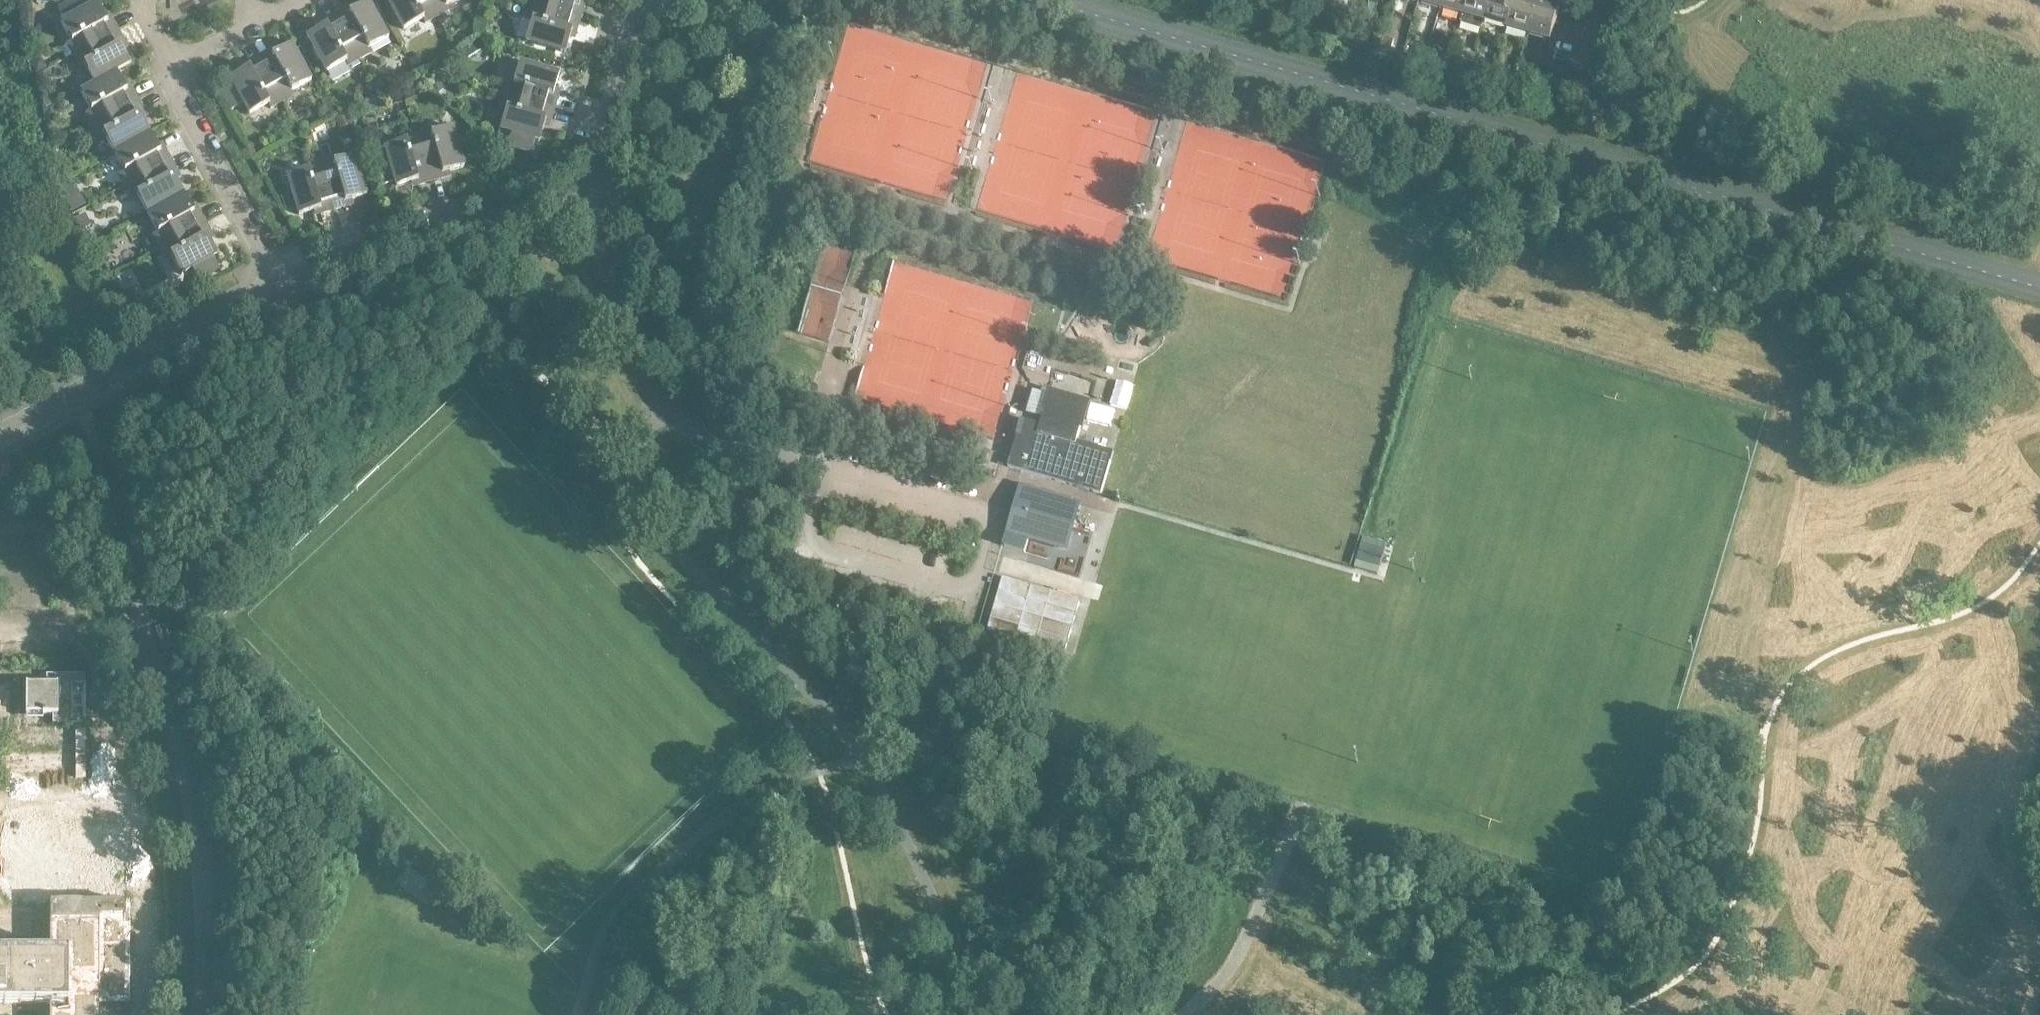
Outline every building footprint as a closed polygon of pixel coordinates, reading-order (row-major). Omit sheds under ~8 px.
[(65,20),(60,22),(71,41),(66,43),(73,56),(118,31),(111,19),(107,21),(97,2),(92,5),(90,0),(73,0),(58,8),(65,20)] [(427,0),(387,0),(403,30),(422,19),(425,24),(437,17),(427,0)] [(437,17),(449,10),(447,6),(458,0),(427,0),(437,17)] [(530,6),(579,20),(583,7),(578,6),(580,0),(532,0),(530,6)] [(1419,3),(1440,10),(1443,0),(1419,0),(1419,3)] [(1440,10),(1463,16),(1467,0),(1443,0),(1440,10)] [(1463,16),(1460,24),(1482,30),(1485,22),(1486,17),(1491,0),(1467,0),(1463,16)] [(1486,17),(1485,22),(1506,28),(1514,0),(1491,0),(1486,17)] [(1534,0),(1514,0),(1506,28),(1528,35),(1538,1),(1534,0)] [(1560,8),(1538,1),(1528,35),(1550,41),(1560,8)] [(347,8),(335,14),(360,59),(372,53),(369,48),(388,38),(368,2),(349,12),(347,8)] [(579,20),(530,6),(526,19),(531,21),(525,41),(565,53),(571,32),(575,34),(579,20)] [(360,59),(335,14),(323,21),(325,25),(306,36),(326,72),(345,62),(348,66),(360,59)] [(125,43),(118,31),(73,56),(80,68),(84,65),(94,83),(94,84),(116,71),(117,72),(131,64),(120,45),(125,43)] [(1375,35),(1372,46),(1382,49),(1385,38),(1375,35)] [(1395,41),(1385,38),(1382,49),(1391,51),(1395,41)] [(477,40),(463,48),(468,57),(482,49),(477,40)] [(270,50),(258,57),(282,102),(294,95),(292,91),(311,80),(291,44),(272,55),(270,50)] [(1419,48),(1416,58),(1425,61),(1429,51),(1419,48)] [(1438,54),(1429,51),(1425,61),(1435,64),(1438,54)] [(421,56),(411,62),(415,70),(425,65),(421,56)] [(282,102),(258,57),(246,64),(248,68),(229,78),(231,83),(220,89),(232,110),(243,104),(249,115),(268,104),(270,108),(282,102)] [(1463,61),(1460,71),(1469,74),(1472,63),(1463,61)] [(508,81),(504,95),(554,109),(557,96),(553,94),(559,74),(519,62),(513,83),(508,81)] [(1482,66),(1472,63),(1469,74),(1479,77),(1482,66)] [(94,84),(94,83),(80,91),(90,110),(86,112),(93,124),(137,100),(131,87),(127,90),(117,72),(116,71),(94,84)] [(1494,71),(1492,80),(1498,82),(1501,73),(1494,71)] [(1507,73),(1504,84),(1513,86),(1516,76),(1507,73)] [(1526,79),(1516,76),(1513,86),(1523,89),(1526,79)] [(380,80),(373,84),(377,91),(384,87),(380,80)] [(436,82),(431,87),(438,94),(441,91),(441,87),(436,82)] [(368,86),(367,90),(370,95),(377,91),(373,84),(368,86)] [(554,109),(504,95),(501,108),(505,109),(499,130),(511,133),(507,146),(531,153),(534,140),(539,142),(545,121),(550,122),(554,109)] [(43,99),(43,106),(45,108),(51,105),(51,103),(46,99),(43,99)] [(144,112),(137,100),(93,124),(99,136),(103,134),(114,152),(150,132),(140,114),(144,112)] [(347,115),(335,119),(339,130),(351,126),(347,115)] [(430,129),(417,132),(431,182),(444,178),(443,173),(464,167),(462,163),(475,159),(468,135),(455,139),(452,127),(431,133),(430,129)] [(160,151),(150,132),(114,152),(124,171),(119,173),(126,185),(171,161),(164,148),(160,151)] [(431,182),(417,132),(403,136),(405,141),(384,147),(385,152),(373,155),(382,186),(394,182),(396,187),(416,181),(418,185),(431,182)] [(310,136),(299,139),(301,147),(312,144),(310,136)] [(333,157),(319,161),(334,210),(347,206),(346,202),(366,195),(355,156),(334,162),(333,157)] [(178,173),(171,161),(126,185),(133,197),(137,195),(147,213),(183,193),(173,175),(178,173)] [(334,210),(319,161),(306,165),(308,170),(287,176),(298,215),(319,209),(321,214),(334,210)] [(61,164),(52,169),(57,179),(66,174),(61,164)] [(194,212),(183,193),(147,213),(157,232),(153,234),(160,246),(204,222),(198,210),(194,212)] [(80,194),(68,201),(74,211),(86,205),(80,194)] [(86,215),(76,221),(81,230),(91,225),(86,215)] [(211,234),(204,222),(160,246),(166,258),(170,256),(181,275),(192,269),(198,280),(219,269),(213,257),(217,255),(207,236),(211,234)] [(1088,404),(1050,393),(1039,430),(1021,425),(1008,468),(1023,472),(1102,494),(1114,452),(1077,441),(1088,404)] [(1021,488),(1018,500),(1004,547),(1025,553),(1030,537),(1067,547),(1077,511),(1079,504),(1021,488)] [(1377,576),(1386,545),(1363,538),(1354,569),(1377,576)] [(1003,578),(987,632),(1064,653),(1080,599),(1003,578)]
